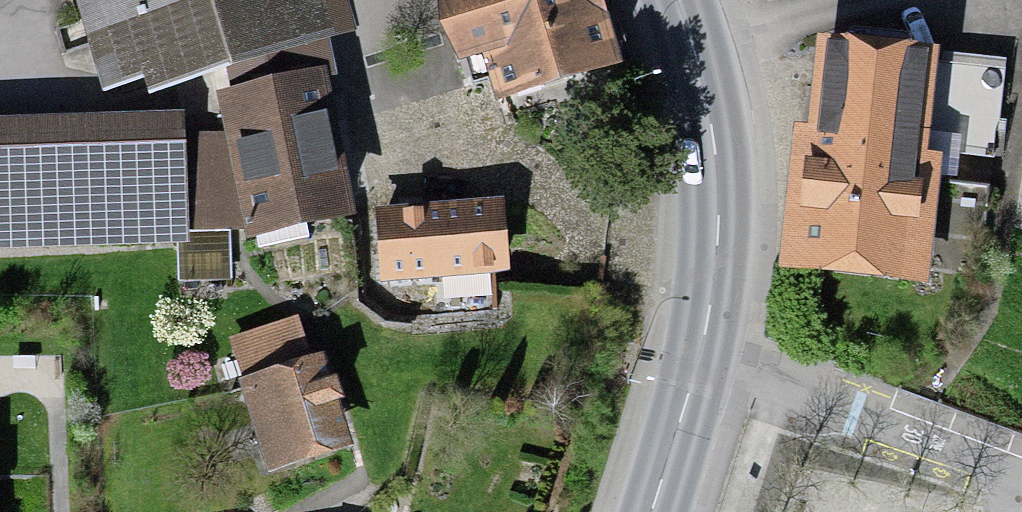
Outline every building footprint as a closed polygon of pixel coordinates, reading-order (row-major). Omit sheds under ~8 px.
[(100,84),(219,49),(239,141),(255,229),(340,208),(320,33),(310,0),(75,0),(100,84)] [(494,102),(611,69),(592,0),(439,0),(455,57),(479,51),(494,102)] [(1003,75),(828,52),(802,250),(921,265),(935,151),(993,158),(1003,75)] [(0,153),(0,225),(255,229),(239,141),(0,153)] [(494,207),(385,212),(388,273),(498,267),(494,207)] [(298,323),(235,342),(269,458),(332,440),(298,323)]
